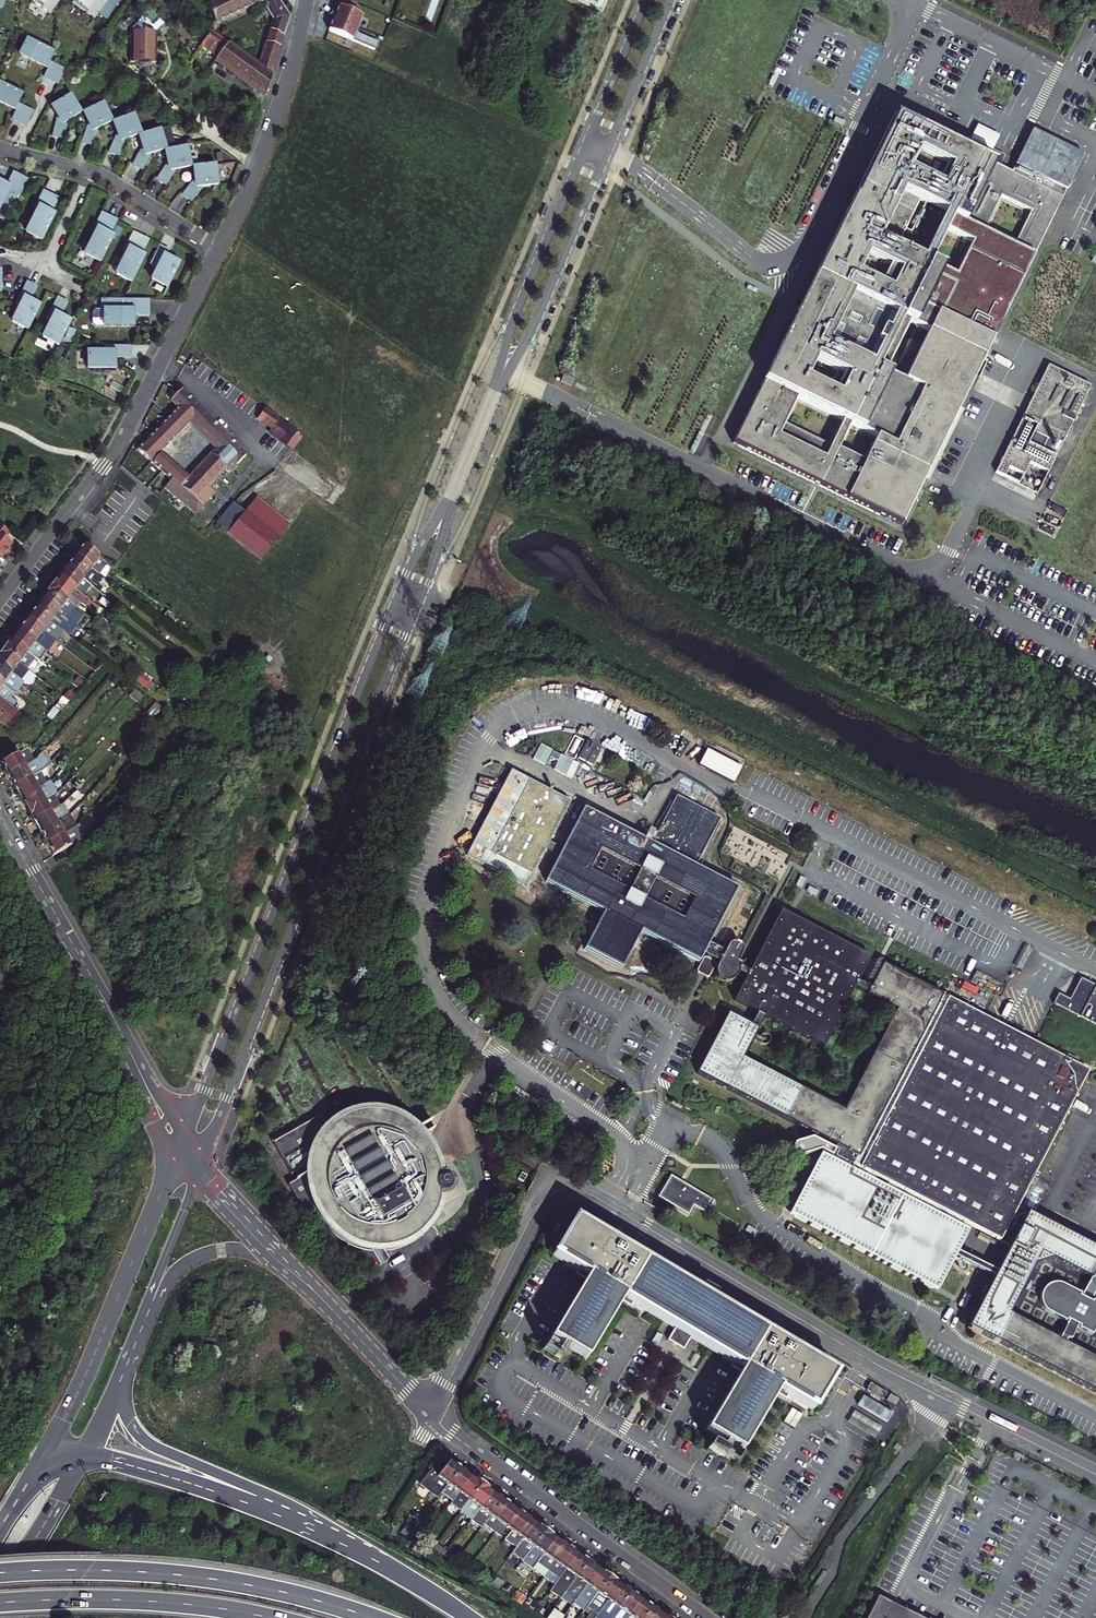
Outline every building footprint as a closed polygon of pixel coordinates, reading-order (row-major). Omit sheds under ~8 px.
[(60,0),(33,0),(50,13),(60,0)] [(77,3),(91,12),(89,15),(97,21),(101,17),(109,22),(123,3),(119,0),(79,0),(77,3)] [(213,18),(215,23),(239,12),(262,1),(274,20),(270,30),(284,37),(290,17),(279,0),(214,0),(206,4),(213,18)] [(599,19),(608,0),(557,0),(599,19)] [(387,55),(390,48),(356,33),(363,16),(338,6),(328,30),(387,55)] [(167,25),(150,10),(133,28),(131,61),(137,61),(141,66),(145,66),(147,65),(150,64),(152,62),(157,63),(159,32),(167,25)] [(398,31),(384,26),(378,40),(391,46),(398,31)] [(211,56),(265,96),(271,75),(258,65),(223,39),(206,27),(196,41),(212,54),(211,56)] [(270,30),(266,42),(280,47),(284,37),(270,30)] [(54,53),(27,39),(19,55),(47,69),(43,77),(58,84),(65,70),(49,62),(54,53)] [(280,47),(266,42),(258,65),(271,75),(280,47)] [(0,84),(0,103),(16,111),(11,119),(26,126),(33,111),(17,103),(22,95),(0,84)] [(68,120),(80,112),(70,95),(51,106),(59,118),(57,119),(53,136),(63,139),(68,120)] [(112,121),(103,103),(84,112),(90,125),(88,126),(82,142),(92,146),(98,128),(112,121)] [(141,133),(133,114),(113,122),(119,135),(116,136),(109,152),(119,156),(127,139),(141,133)] [(949,142),(893,114),(847,207),(841,204),(838,209),(837,212),(843,215),(801,299),(795,296),(791,304),(786,313),(792,316),(728,444),(896,527),(1082,156),(1031,131),(1010,173),(998,167),(1000,162),(951,138),(949,142)] [(954,131),(951,138),(1000,162),(1003,156),(991,150),(998,137),(988,132),(976,126),(969,139),(954,131)] [(166,149),(160,130),(139,136),(143,149),(141,150),(133,165),(142,170),(151,153),(166,149)] [(191,167),(186,147),(165,151),(168,165),(166,165),(157,180),(166,186),(176,170),(191,167)] [(218,185),(215,164),(194,167),(196,181),(193,181),(183,195),(191,201),(202,186),(218,185)] [(28,179),(14,172),(7,185),(0,181),(0,219),(4,221),(18,194),(20,195),(28,179)] [(52,212),(59,198),(44,190),(37,203),(40,205),(26,233),(41,240),(55,214),(52,212)] [(110,234),(117,220),(102,212),(96,225),(99,227),(85,254),(100,262),(113,236),(110,234)] [(142,254),(149,240),(134,232),(127,245),(130,247),(116,274),(131,282),(144,255),(142,254)] [(165,250),(155,245),(146,263),(154,267),(149,277),(164,285),(176,261),(163,254),(165,250)] [(35,288),(25,283),(15,304),(20,306),(12,322),(27,330),(40,305),(28,300),(35,288)] [(65,303),(56,298),(45,319),(50,322),(42,337),(58,345),(70,321),(59,315),(65,303)] [(149,299),(100,299),(100,309),(103,309),(103,326),(134,327),(134,314),(136,314),(139,316),(149,316),(149,299)] [(130,346),(107,346),(107,351),(90,351),(89,368),(117,369),(117,356),(130,356),(130,346)] [(1086,389),(1044,368),(991,474),(1000,479),(1004,470),(1019,477),(1025,465),(1044,474),(1051,460),(1024,447),(1029,436),(1056,449),(1086,389)] [(575,379),(564,374),(561,381),(571,386),(575,379)] [(182,387),(170,399),(179,409),(137,449),(171,479),(172,478),(204,504),(215,492),(210,487),(219,478),(221,479),(246,452),(182,387)] [(270,427),(278,417),(264,408),(261,413),(258,411),(256,415),(258,416),(257,418),(270,427)] [(250,428),(257,418),(247,410),(240,420),(250,428)] [(278,417),(270,427),(267,433),(285,446),(296,431),(278,417)] [(172,478),(171,479),(163,488),(195,514),(204,504),(172,478)] [(233,502),(216,523),(227,533),(259,560),(278,537),(246,510),(245,511),(233,502)] [(9,541),(2,536),(6,530),(0,525),(0,553),(9,541)] [(84,545),(76,557),(100,575),(109,563),(84,545)] [(67,567),(82,578),(92,586),(100,575),(76,557),(67,567)] [(74,588),(82,578),(67,567),(60,577),(74,588)] [(74,588),(60,577),(52,587),(66,598),(76,606),(80,601),(85,604),(88,599),(74,588)] [(58,608),(66,598),(52,587),(45,597),(58,608)] [(45,597),(36,608),(60,627),(68,633),(76,621),(58,608),(45,597)] [(60,627),(36,608),(28,619),(44,631),(52,637),(60,627)] [(44,631),(28,619),(20,629),(29,635),(36,641),(44,631)] [(20,629),(13,639),(27,650),(40,660),(47,650),(36,641),(29,635),(20,629)] [(27,650),(13,639),(4,650),(18,660),(27,650)] [(33,672),(18,660),(4,650),(0,656),(0,664),(24,682),(25,683),(33,672)] [(0,664),(0,679),(16,692),(24,682),(0,664)] [(16,692),(0,679),(0,696),(13,706),(17,701),(11,697),(16,692)] [(0,696),(0,714),(14,725),(22,714),(13,706),(0,696)] [(10,729),(14,725),(0,714),(0,721),(10,729)] [(586,741),(577,758),(584,761),(593,744),(586,741)] [(29,747),(13,756),(2,762),(9,773),(35,758),(29,747)] [(592,749),(586,762),(592,765),(599,752),(592,749)] [(707,749),(701,761),(735,778),(741,766),(707,749)] [(2,762),(13,756),(10,750),(0,756),(0,762),(1,763),(2,762)] [(35,758),(9,773),(15,785),(42,770),(44,768),(50,761),(41,753),(37,757),(35,758)] [(967,1230),(960,1226),(962,1221),(997,1240),(1004,1226),(1016,1232),(993,1276),(990,1281),(964,1330),(1095,1400),(1095,1254),(1024,1216),(1021,1223),(1009,1217),(1086,1071),(948,998),(944,1006),(938,1004),(943,996),(882,964),(869,988),(857,981),(870,957),(780,910),(749,970),(741,965),(742,963),(737,960),(741,953),(742,950),(742,949),(741,946),(739,943),(738,942),(735,941),(730,942),(728,944),(724,951),(708,942),(737,888),(695,865),(719,818),(676,795),(651,843),(584,807),(578,819),(570,833),(557,826),(564,812),(570,800),(511,769),(467,854),(527,885),(545,849),(548,850),(559,856),(545,881),(604,911),(585,948),(622,967),(641,930),(699,960),(703,953),(711,957),(718,962),(715,967),(715,971),(715,973),(716,975),(718,978),(719,979),(723,981),(725,981),(728,981),(732,980),(735,977),(738,972),(746,976),(734,999),(758,1011),(752,1024),(728,1011),(696,1072),(834,1144),(832,1147),(808,1135),(792,1141),(790,1143),(789,1146),(789,1148),(790,1151),(791,1153),(793,1154),(796,1155),(799,1155),(817,1148),(829,1154),(828,1156),(824,1154),(818,1156),(789,1210),(791,1215),(936,1290),(948,1266),(953,1256),(967,1230)] [(48,781),(42,770),(15,785),(22,796),(48,781)] [(28,808),(54,793),(57,791),(54,786),(63,776),(58,771),(51,780),(48,781),(22,796),(28,808)] [(28,808),(34,819),(61,804),(54,793),(28,808)] [(61,804),(34,819),(41,831),(56,822),(53,817),(65,810),(63,808),(75,800),(71,794),(64,802),(61,804)] [(570,833),(578,819),(564,812),(557,826),(570,833)] [(60,828),(56,822),(41,831),(47,842),(77,825),(75,822),(72,824),(71,822),(60,828)] [(746,944),(779,880),(776,879),(790,852),(768,841),(733,823),(720,850),(754,867),(721,931),(746,944)] [(77,825),(47,842),(54,854),(69,846),(67,841),(81,833),(77,825)] [(1069,974),(1054,1005),(1095,1024),(1095,987),(1069,974)] [(313,1162),(311,1169),(314,1168),(331,1159),(324,1145),(337,1137),(334,1131),(361,1115),(365,1122),(378,1115),(389,1135),(410,1124),(417,1138),(426,1133),(420,1127),(416,1124),(408,1119),(398,1114),(392,1113),(387,1112),(376,1111),(365,1112),(355,1115),(345,1119),(340,1122),(332,1128),(332,1129),(324,1137),(321,1142),(316,1151),(313,1162)] [(311,1169),(298,1177),(301,1184),(311,1179),(315,1177),(322,1189),(315,1193),(338,1235),(344,1231),(352,1244),(366,1237),(376,1257),(384,1270),(391,1266),(386,1257),(384,1253),(396,1246),(400,1253),(428,1237),(424,1229),(442,1220),(431,1201),(439,1196),(442,1200),(447,1202),(450,1202),(453,1202),(458,1199),(461,1195),(461,1189),(460,1184),(456,1180),(451,1178),(449,1178),(445,1179),(441,1182),(439,1178),(438,1176),(440,1174),(441,1172),(440,1169),(438,1167),(436,1166),(433,1167),(428,1157),(421,1145),(432,1139),(443,1133),(439,1126),(426,1133),(417,1138),(410,1124),(389,1135),(378,1115),(365,1122),(361,1115),(334,1131),(337,1137),(324,1145),(331,1159),(314,1168),(311,1169)] [(332,1129),(332,1128),(327,1119),(280,1144),(298,1177),(311,1169),(313,1162),(316,1151),(321,1142),(324,1137),(332,1129)] [(435,1143),(432,1139),(421,1145),(428,1157),(433,1167),(436,1166),(438,1167),(440,1169),(441,1172),(440,1174),(438,1176),(439,1178),(441,1182),(445,1179),(449,1178),(447,1168),(445,1162),(441,1152),(435,1143)] [(658,1195),(689,1213),(694,1204),(704,1210),(708,1204),(711,1206),(715,1200),(671,1173),(658,1195)] [(312,1187),(314,1198),(315,1203),(318,1211),(319,1213),(325,1223),(332,1232),(339,1239),(348,1246),(358,1251),(368,1255),(376,1257),(366,1237),(352,1244),(344,1231),(338,1235),(315,1193),(322,1189),(315,1177),(311,1179),(312,1187)] [(311,1179),(301,1184),(294,1188),(309,1215),(318,1211),(315,1203),(314,1198),(312,1187),(311,1179)] [(837,1369),(578,1210),(552,1252),(585,1273),(547,1335),(584,1358),(624,1293),(685,1330),(742,1365),(703,1427),(739,1450),(780,1384),(814,1405),(837,1369)] [(492,1243),(486,1254),(492,1257),(498,1246),(492,1243)] [(993,1276),(953,1256),(948,1266),(950,1266),(957,1264),(990,1281),(993,1276)] [(887,1393),(870,1383),(865,1390),(882,1400),(887,1393)] [(892,1413),(862,1395),(856,1404),(886,1422),(892,1413)] [(898,1399),(889,1395),(887,1399),(895,1404),(898,1399)] [(881,1425),(853,1409),(846,1421),(875,1437),(881,1425)] [(440,1497),(443,1493),(460,1469),(441,1455),(421,1484),(440,1497)] [(443,1493),(454,1501),(471,1477),(460,1469),(443,1493)] [(481,1484),(471,1477),(454,1501),(447,1510),(457,1517),(481,1484)] [(474,1515),(492,1492),(481,1484),(457,1517),(456,1518),(467,1526),(474,1515)] [(502,1499),(492,1492),(474,1515),(485,1523),(502,1499)] [(502,1499),(485,1523),(485,1524),(496,1531),(513,1507),(502,1499)] [(513,1507),(496,1531),(501,1535),(502,1533),(507,1537),(523,1515),(513,1507)] [(523,1515),(507,1537),(506,1539),(517,1546),(534,1522),(523,1515)] [(408,1524),(413,1527),(416,1522),(412,1519),(408,1524)] [(523,1560),(545,1530),(534,1522),(517,1546),(512,1552),(523,1560)] [(545,1530),(523,1560),(534,1568),(538,1562),(556,1538),(545,1530)] [(549,1570),(566,1546),(556,1538),(538,1562),(549,1570)] [(566,1546),(549,1570),(560,1577),(577,1553),(566,1546)] [(588,1561),(577,1553),(560,1577),(556,1584),(566,1591),(588,1561)] [(588,1561),(566,1591),(577,1599),(599,1569),(588,1561)] [(592,1588),(597,1592),(609,1576),(599,1569),(577,1599),(575,1602),(580,1606),(592,1588)] [(620,1584),(609,1576),(597,1592),(603,1596),(587,1617),(595,1617),(608,1600),(620,1584)] [(608,1600),(619,1608),(631,1592),(620,1584),(608,1600)] [(570,1599),(575,1602),(577,1599),(566,1591),(564,1594),(570,1598),(570,1599)] [(641,1599),(631,1592),(619,1608),(612,1617),(627,1617),(641,1599)] [(894,1607),(876,1598),(866,1617),(916,1617),(894,1607)] [(547,1617),(563,1617),(575,1602),(570,1599),(560,1612),(555,1608),(547,1617)] [(651,1607),(641,1599),(627,1617),(643,1617),(651,1607)] [(662,1614),(651,1607),(643,1617),(659,1617),(662,1614)]
